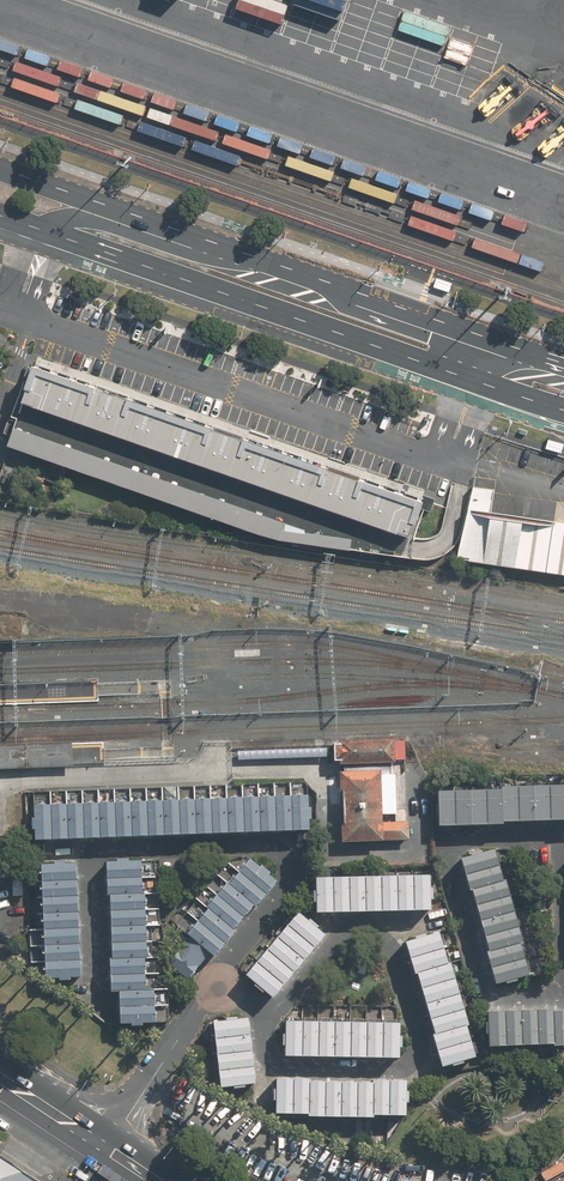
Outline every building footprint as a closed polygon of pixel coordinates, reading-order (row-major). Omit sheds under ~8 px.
[(452,282),(437,277),(434,285),(450,291),(452,282)] [(38,355),(24,393),(412,534),(426,495),(38,355)] [(310,528),(19,425),(13,443),(282,536),(355,548),(358,536),(310,528)] [(456,558),(563,573),(563,522),(491,511),(494,489),(474,486),(456,558)] [(19,618),(0,619),(0,642),(20,641),(19,618)] [(340,761),(341,764),(378,763),(394,763),(394,759),(405,759),(404,739),(339,741),(339,744),(333,744),(333,761),(340,761)] [(0,745),(0,769),(71,767),(70,742),(0,745)] [(315,750),(237,753),(237,761),(316,759),(315,750)] [(380,823),(378,763),(341,764),(341,790),(343,842),(408,840),(407,822),(380,823)] [(547,787),(549,822),(563,822),(563,801),(563,786),(547,787)] [(532,787),(516,788),(517,824),(533,823),(532,787)] [(547,787),(532,787),(533,823),(549,822),(547,787)] [(500,788),(484,789),(485,825),(501,824),(500,788)] [(516,788),(500,788),(501,824),(517,824),(516,788)] [(484,789),(468,790),(469,825),(485,825),(484,789)] [(452,790),(436,791),(437,827),(453,826),(452,790)] [(468,790),(452,790),(453,826),(469,825),(468,790)] [(291,797),(293,830),(309,829),(307,796),(291,797)] [(259,798),(261,831),(277,831),(275,797),(259,798)] [(275,797),(277,831),(293,830),(291,797),(275,797)] [(243,799),(245,832),(261,831),(259,798),(243,799)] [(227,800),(229,833),(245,832),(243,799),(227,800)] [(195,801),(197,834),(213,833),(211,800),(195,801)] [(211,800),(213,833),(229,833),(227,800),(211,800)] [(179,802),(181,835),(197,834),(195,801),(179,802)] [(147,803),(149,836),(165,836),(163,802),(147,803)] [(163,802),(165,836),(181,835),(179,802),(163,802)] [(131,804),(133,837),(149,836),(147,803),(131,804)] [(99,805),(101,838),(117,838),(115,804),(99,805)] [(115,804),(117,838),(133,837),(131,804),(115,804)] [(83,806),(85,839),(101,838),(99,805),(83,806)] [(67,807),(69,840),(85,839),(83,806),(67,807)] [(35,808),(37,841),(53,840),(51,807),(35,808)] [(51,807),(53,840),(69,840),(67,807),(51,807)] [(464,876),(496,866),(492,851),(459,860),(464,876)] [(276,881),(247,857),(236,870),(266,894),(276,881)] [(141,876),(140,860),(108,861),(108,877),(141,876)] [(78,881),(77,865),(41,867),(42,883),(78,881)] [(469,891),(501,882),(496,866),(464,876),(469,891)] [(266,894),(236,870),(226,883),(255,907),(266,894)] [(429,875),(413,876),(414,910),(430,910),(429,875)] [(141,892),(141,876),(108,877),(109,894),(141,892)] [(380,876),(364,877),(365,911),(381,911),(380,876)] [(397,876),(380,876),(381,911),(397,911),(397,876)] [(413,876),(397,876),(397,911),(414,910),(413,876)] [(348,877),(331,878),(332,912),(348,912),(348,877)] [(364,877),(348,877),(348,912),(365,911),(364,877)] [(331,878),(315,878),(315,912),(332,912),(331,878)] [(79,897),(78,881),(42,883),(42,899),(79,897)] [(473,907),(506,897),(501,882),(469,891),(473,907)] [(255,907),(226,883),(216,896),(245,920),(255,907)] [(142,909),(141,892),(109,894),(110,910),(142,909)] [(245,920),(216,896),(205,909),(234,932),(245,920)] [(79,914),(79,897),(42,899),(43,915),(79,914)] [(478,922),(510,912),(506,897),(473,907),(478,922)] [(143,925),(142,909),(110,910),(110,926),(143,925)] [(234,932),(205,909),(195,922),(224,945),(234,932)] [(483,937),(515,928),(510,912),(478,922),(483,937)] [(80,930),(79,914),(43,915),(44,931),(80,930)] [(299,914),(288,926),(314,948),(325,936),(299,914)] [(224,945),(195,922),(184,935),(188,938),(208,953),(214,958),(224,945)] [(143,941),(143,925),(110,926),(111,942),(143,941)] [(288,926),(278,938),(303,960),(314,948),(288,926)] [(487,953),(520,943),(515,928),(483,937),(487,953)] [(81,946),(80,930),(44,931),(44,947),(81,946)] [(441,947),(436,931),(404,940),(408,956),(441,947)] [(208,953),(188,938),(166,963),(185,979),(208,953)] [(278,938),(267,951),(293,973),(303,960),(278,938)] [(144,957),(143,941),(111,942),(112,958),(144,957)] [(492,968),(524,959),(520,943),(487,953),(492,968)] [(81,962),(81,946),(44,947),(45,964),(81,962)] [(445,962),(441,947),(408,956),(413,972),(445,962)] [(267,951),(256,963),(282,985),(293,973),(267,951)] [(145,973),(144,957),(112,958),(112,975),(145,973)] [(497,984),(529,974),(524,959),(492,968),(497,984)] [(82,978),(81,962),(45,964),(46,980),(82,978)] [(450,978),(445,962),(413,972),(418,988),(450,978)] [(256,963),(245,976),(271,998),(282,985),(256,963)] [(145,989),(145,973),(112,975),(113,991),(119,990),(145,989)] [(455,994),(450,978),(418,988),(423,1004),(455,994)] [(145,989),(119,990),(120,1007),(156,1005),(155,988),(145,989)] [(460,1010),(455,994),(423,1004),(427,1019),(460,1010)] [(156,1005),(120,1007),(121,1024),(157,1022),(156,1005)] [(464,1026),(460,1010),(427,1019),(432,1035),(464,1026)] [(536,1010),(519,1011),(520,1047),(536,1047),(536,1010)] [(552,1010),(536,1010),(536,1047),(553,1046),(552,1010)] [(552,1010),(553,1046),(563,1046),(563,1010),(552,1010)] [(503,1011),(486,1011),(486,1047),(503,1047),(503,1011)] [(519,1011),(503,1011),(503,1047),(520,1047),(519,1011)] [(251,1035),(249,1019),(214,1023),(216,1039),(251,1035)] [(285,1020),(284,1054),(300,1054),(301,1020),(285,1020)] [(301,1020),(300,1054),(317,1055),(317,1020),(301,1020)] [(317,1020),(317,1055),(333,1055),(333,1020),(317,1020)] [(333,1020),(333,1055),(349,1055),(349,1021),(333,1020)] [(349,1021),(349,1055),(365,1055),(365,1021),(349,1021)] [(365,1021),(365,1055),(381,1055),(381,1021),(365,1021)] [(381,1021),(381,1055),(397,1056),(398,1021),(381,1021)] [(469,1041),(464,1026),(432,1035),(437,1051),(469,1041)] [(253,1051),(251,1035),(216,1039),(218,1055),(253,1051)] [(474,1057),(469,1041),(437,1051),(442,1067),(474,1057)] [(255,1067),(253,1051),(218,1055),(220,1072),(255,1067)] [(257,1083),(255,1067),(220,1072),(222,1088),(257,1083)] [(293,1079),(277,1078),(277,1114),(293,1114),(293,1079)] [(309,1079),(293,1079),(293,1114),(309,1114),(309,1079)] [(325,1079),(309,1079),(309,1114),(324,1114),(325,1079)] [(341,1079),(325,1079),(324,1114),(340,1115),(341,1079)] [(357,1079),(341,1079),(340,1115),(356,1115),(357,1079)] [(373,1079),(357,1079),(356,1115),(372,1115),(373,1079)] [(389,1080),(373,1079),(372,1115),(388,1115),(389,1080)] [(405,1080),(389,1080),(388,1115),(404,1115),(405,1080)] [(0,1156),(0,1180),(38,1180),(0,1156)]
